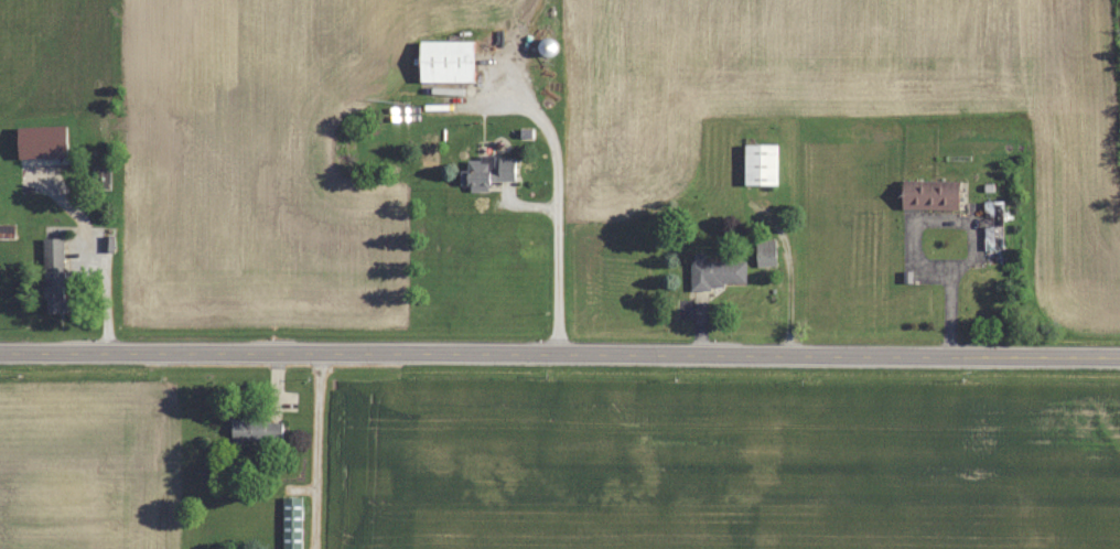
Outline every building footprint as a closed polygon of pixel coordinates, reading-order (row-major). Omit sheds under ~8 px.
[(537,41),(540,57),(554,55),(552,39),(537,41)] [(473,40),(418,40),(418,81),(473,81),(473,40)] [(777,144),(743,144),(743,185),(777,185),(777,144)] [(460,169),(460,189),(487,189),(487,181),(514,180),(514,156),(467,157),(467,169),(460,169)] [(958,209),(958,180),(901,180),(901,209),(958,209)] [(1003,201),(983,201),(983,250),(1003,250),(1003,201)] [(64,312),(64,238),(43,238),(43,312),(64,312)] [(756,240),(756,266),(774,266),(774,240),(756,240)] [(723,283),(745,283),(745,261),(704,261),(704,252),(691,252),(691,290),(723,290),(723,283)] [(231,443),(282,443),(282,420),(231,420),(231,443)] [(301,496),(282,496),(282,548),(301,548),(301,496)]
